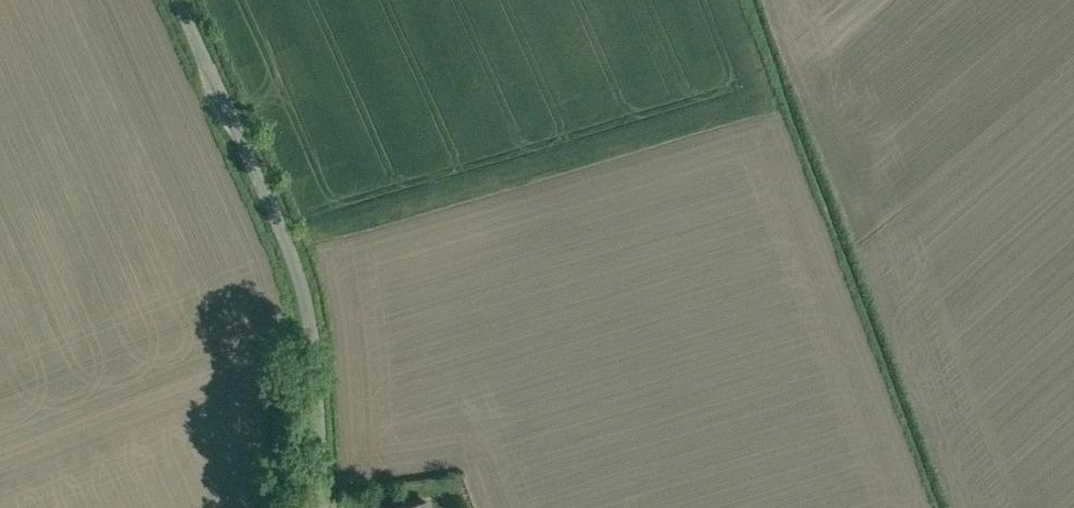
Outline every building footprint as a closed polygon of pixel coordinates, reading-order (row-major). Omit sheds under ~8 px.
[(381,507),(431,507),(429,500),(381,507)]
